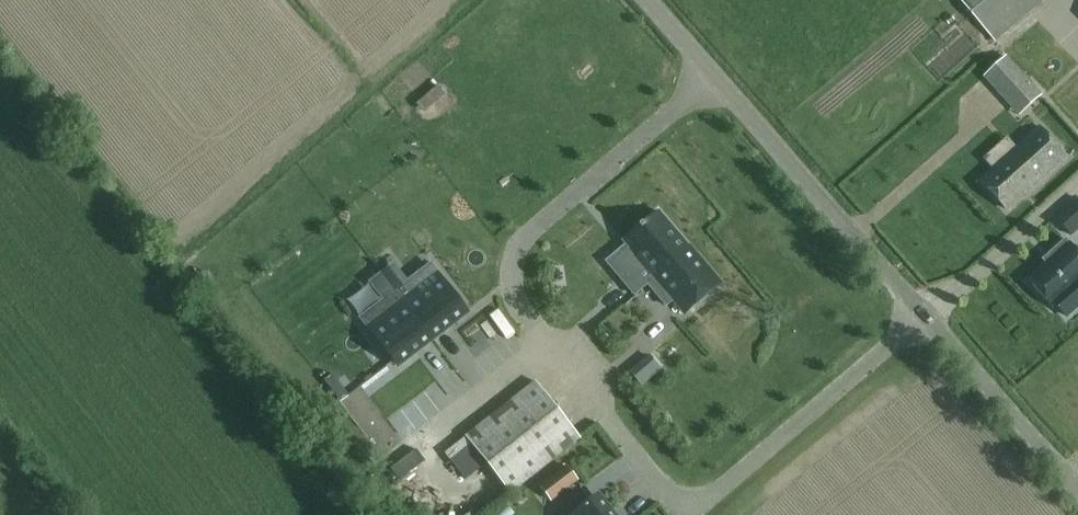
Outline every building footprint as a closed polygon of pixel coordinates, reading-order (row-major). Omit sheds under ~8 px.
[(995,41),(1043,0),(960,0),(995,41)] [(1006,57),(985,76),(1019,114),(1041,95),(1006,57)] [(1027,194),(1067,159),(1040,128),(981,181),(1006,209),(1025,192),(1027,194)] [(1077,223),(1077,201),(1076,199),(1065,208),(1077,223)] [(634,295),(647,284),(689,248),(688,247),(686,248),(678,238),(680,237),(658,211),(623,240),(637,256),(632,260),(630,258),(614,272),(634,295)] [(1077,287),(1077,254),(1065,239),(1049,253),(1051,254),(1043,261),(1046,265),(1028,281),(1050,306),(1069,290),(1072,293),(1077,287)] [(719,283),(689,248),(647,284),(666,306),(669,303),(667,301),(672,297),(685,313),(719,283)] [(431,338),(466,311),(443,281),(419,299),(412,290),(401,299),(431,338)] [(397,365),(431,338),(401,299),(390,307),(397,316),(373,334),(397,365)] [(499,334),(488,339),(499,361),(510,355),(499,334)] [(642,385),(657,372),(645,359),(630,372),(642,385)] [(332,373),(324,379),(339,399),(347,394),(332,373)] [(465,433),(509,491),(579,437),(535,379),(465,433)] [(553,477),(540,487),(551,501),(563,491),(577,481),(567,467),(553,477)] [(597,496),(573,514),(612,514),(597,496)]
